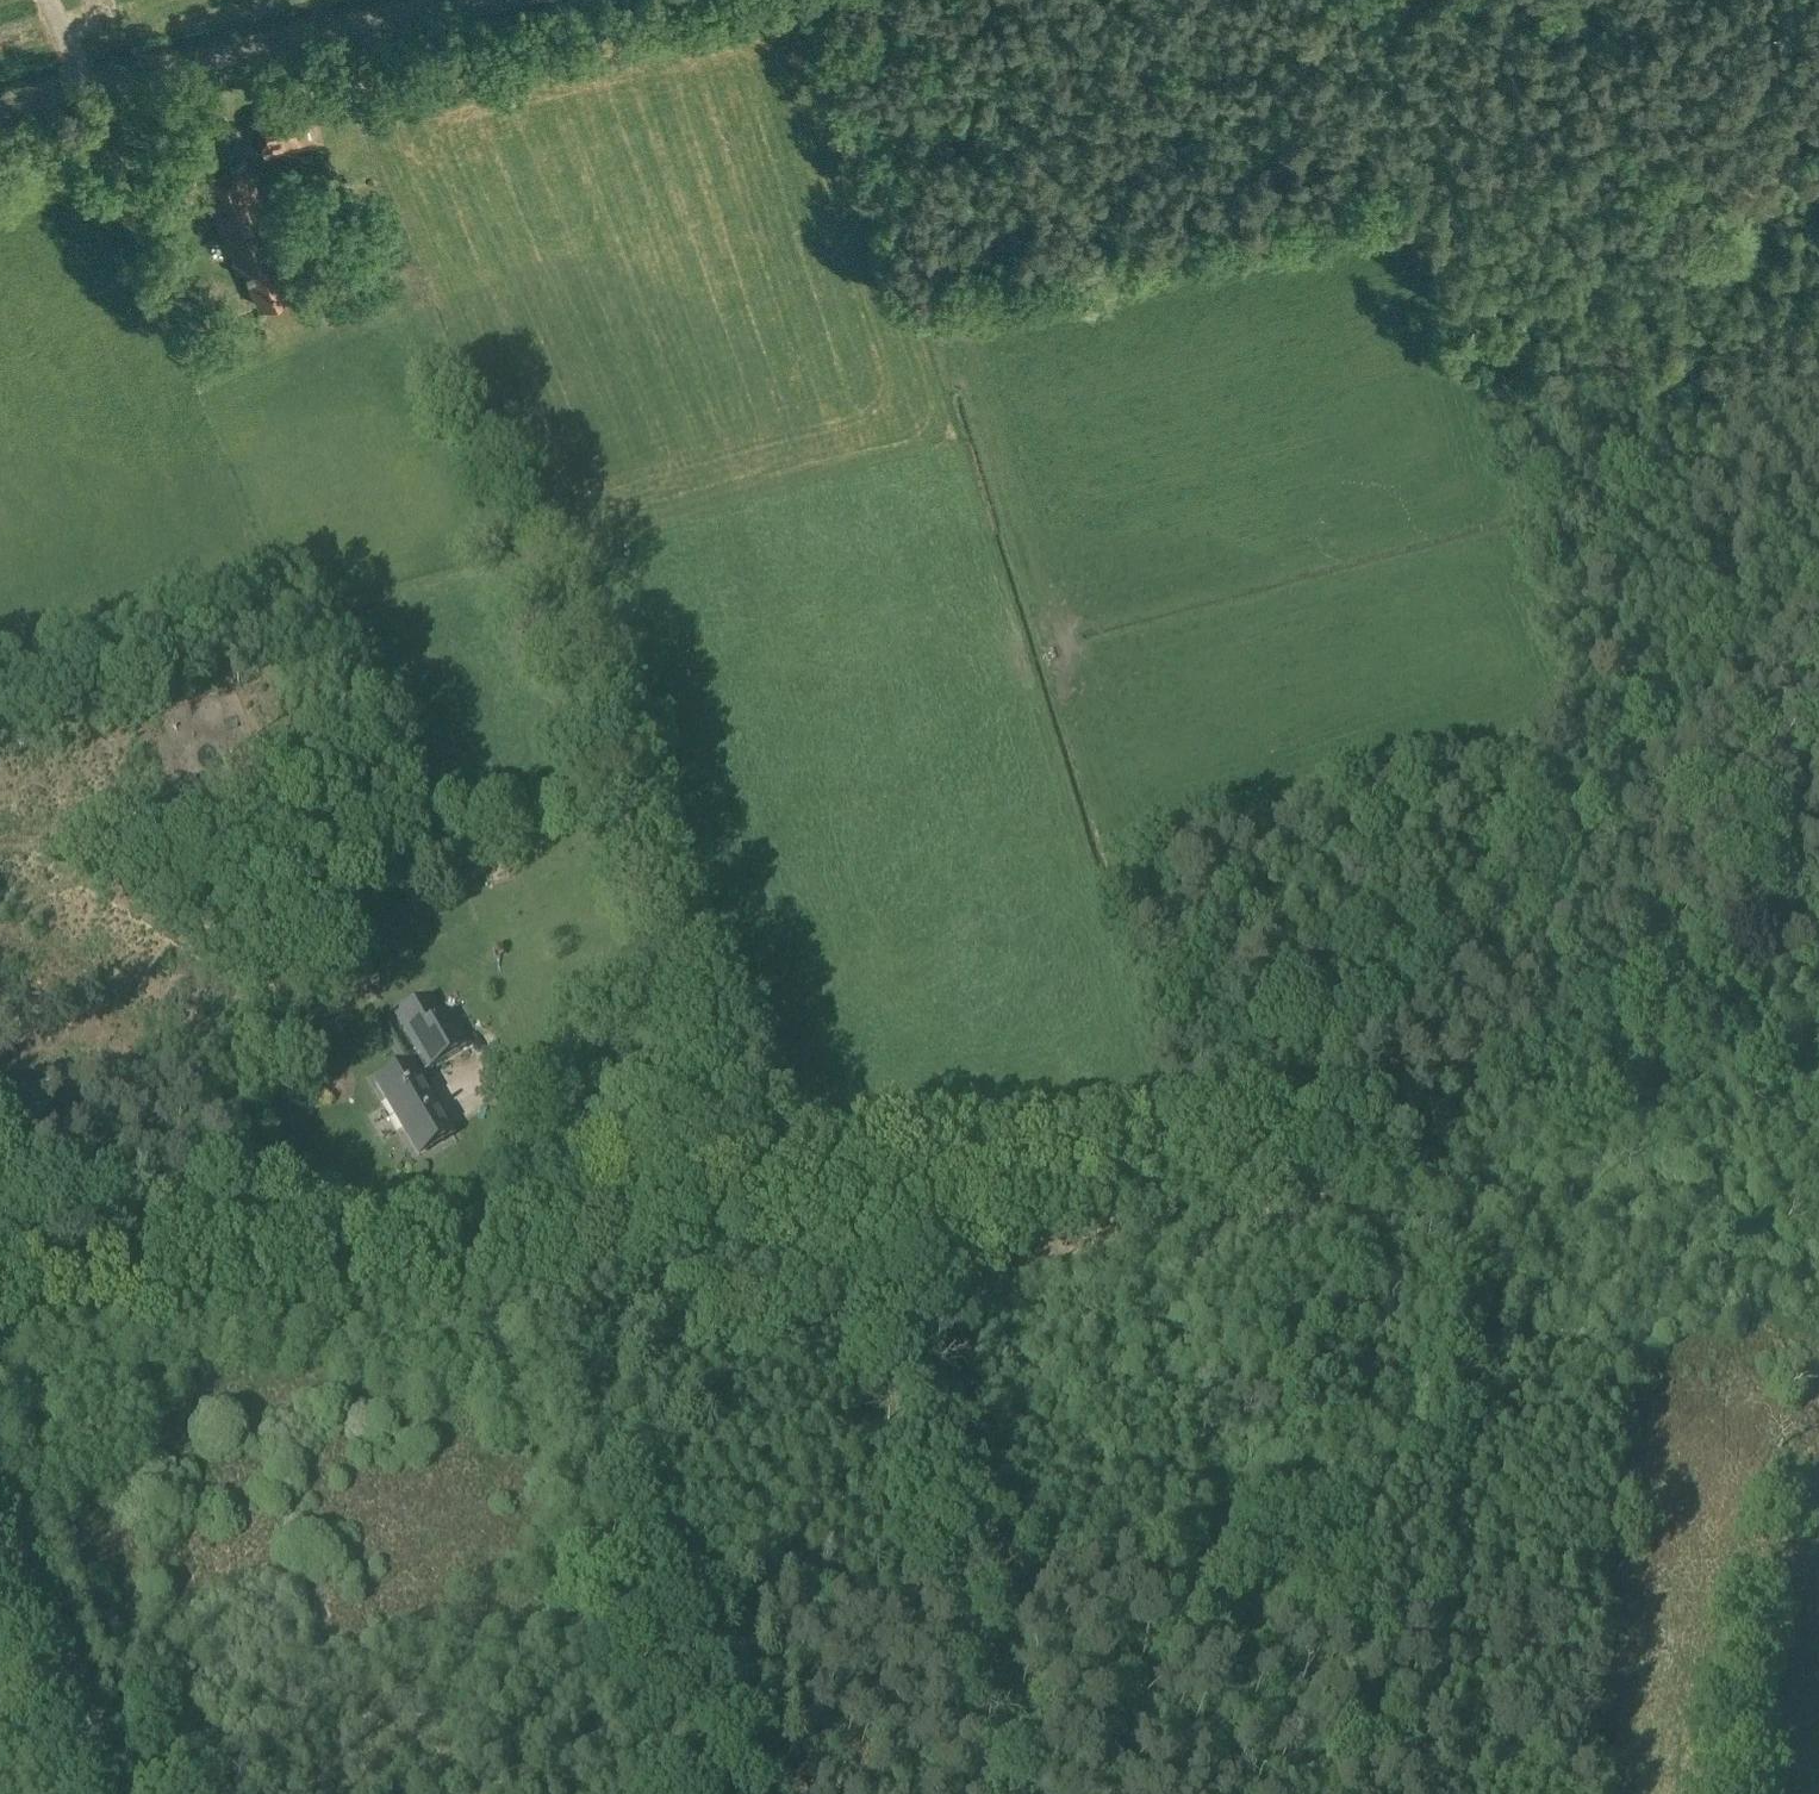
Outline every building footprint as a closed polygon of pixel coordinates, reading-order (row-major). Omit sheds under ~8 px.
[(322,141),(311,97),(254,111),(265,155),(322,141)] [(258,305),(291,291),(275,253),(281,251),(243,160),(200,178),(189,154),(136,175),(153,215),(206,193),(237,269),(242,267),(258,305)] [(433,383),(428,368),(411,375),(417,389),(433,383)] [(408,1063),(375,1083),(388,1104),(403,1130),(415,1150),(416,1149),(419,1154),(432,1146),(429,1142),(448,1131),(417,1077),(440,1063),(467,1047),(463,1040),(447,1014),(439,1019),(427,998),(425,999),(410,1008),(396,1017),(419,1056),(408,1063)]
